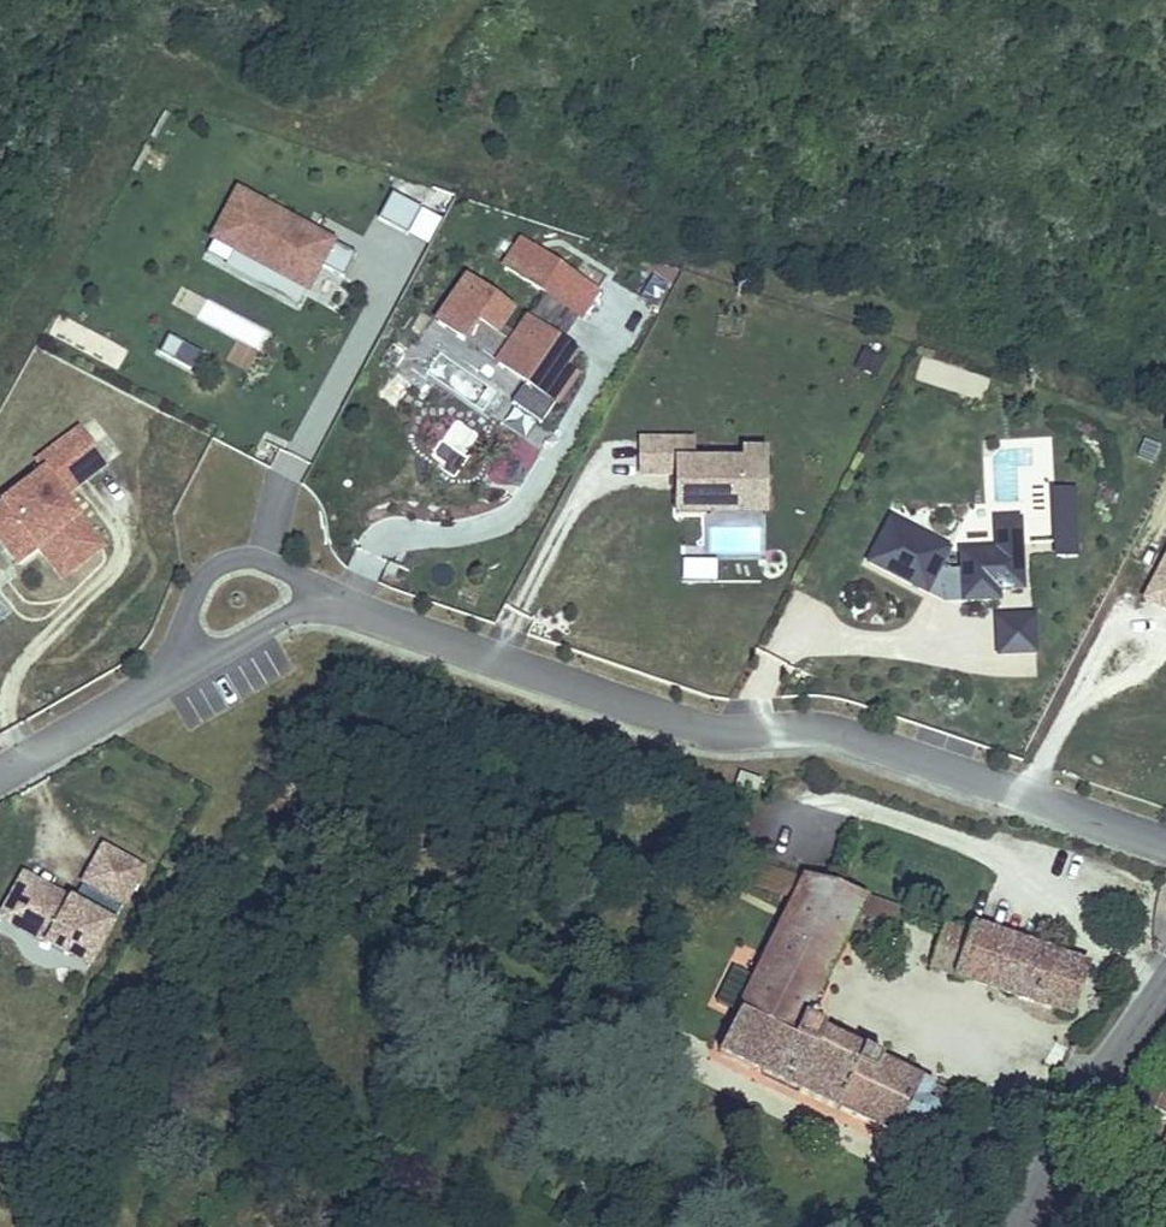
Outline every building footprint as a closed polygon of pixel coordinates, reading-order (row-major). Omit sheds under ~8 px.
[(228,250),(221,264),(252,281),(260,267),(301,289),(314,266),(338,278),(350,255),(325,242),(322,249),(311,243),(315,236),(233,192),(211,231),(233,242),(228,250)] [(387,193),(373,220),(402,235),(416,209),(387,193)] [(228,250),(233,242),(211,231),(207,239),(228,250)] [(315,236),(311,243),(322,249),(325,242),(315,236)] [(500,266),(573,317),(591,292),(517,241),(500,266)] [(260,267),(252,281),(294,304),(301,289),(260,267)] [(659,305),(667,284),(648,276),(639,297),(659,305)] [(463,279),(432,324),(458,342),(472,321),(507,345),(493,365),(520,384),(507,404),(536,424),(569,375),(558,368),(569,352),(523,321),(512,336),(495,325),(506,309),(463,279)] [(163,336),(154,354),(169,362),(178,344),(163,336)] [(877,376),(884,355),(860,348),(853,369),(877,376)] [(915,378),(982,399),(990,377),(923,355),(915,378)] [(0,550),(20,535),(32,549),(45,539),(69,570),(97,549),(63,506),(59,509),(53,502),(57,498),(101,464),(74,428),(29,463),(37,473),(0,502),(0,550)] [(635,440),(634,476),(665,476),(671,476),(671,491),(670,516),(700,516),(700,502),(739,502),(739,485),(759,485),(760,452),(738,451),(738,462),(687,461),(687,440),(635,440)] [(700,516),(759,516),(759,485),(739,485),(739,502),(700,502),(700,516)] [(59,509),(63,506),(57,498),(53,502),(59,509)] [(863,563),(921,594),(925,586),(940,593),(957,593),(957,602),(993,601),(993,591),(1018,590),(1016,545),(992,545),(992,552),(956,553),(956,571),(945,571),(935,567),(944,550),(885,520),(863,563)] [(991,522),(992,545),(1016,545),(1015,521),(991,522)] [(20,535),(0,550),(12,565),(32,549),(20,535)] [(45,539),(32,549),(56,580),(69,570),(45,539)] [(1139,600),(1161,611),(1165,602),(1165,548),(1139,600)] [(925,586),(921,594),(938,603),(957,602),(957,593),(940,593),(925,586)] [(994,616),(995,658),(1037,656),(1036,614),(994,616)] [(760,778),(740,770),(735,782),(755,790),(760,778)] [(74,883),(25,856),(7,888),(29,900),(23,911),(69,936),(74,925),(95,937),(144,850),(105,828),(85,863),(92,867),(84,880),(78,876),(74,883)] [(892,903),(752,849),(741,873),(779,890),(763,926),(822,949),(837,920),(876,934),(892,903)] [(85,863),(78,876),(84,880),(92,867),(85,863)] [(1,898),(23,911),(29,900),(7,888),(1,898)] [(965,931),(933,919),(918,949),(1061,1003),(1080,960),(971,921),(965,931)] [(74,925),(69,936),(90,948),(95,937),(74,925)] [(822,949),(763,926),(753,947),(813,969),(822,949)] [(813,969),(753,947),(709,1040),(925,1144),(931,1134),(917,1128),(933,1095),(946,1101),(953,1087),(793,1010),(813,969)] [(1134,1070),(1127,1089),(1165,1108),(1165,1084),(1134,1070)]
